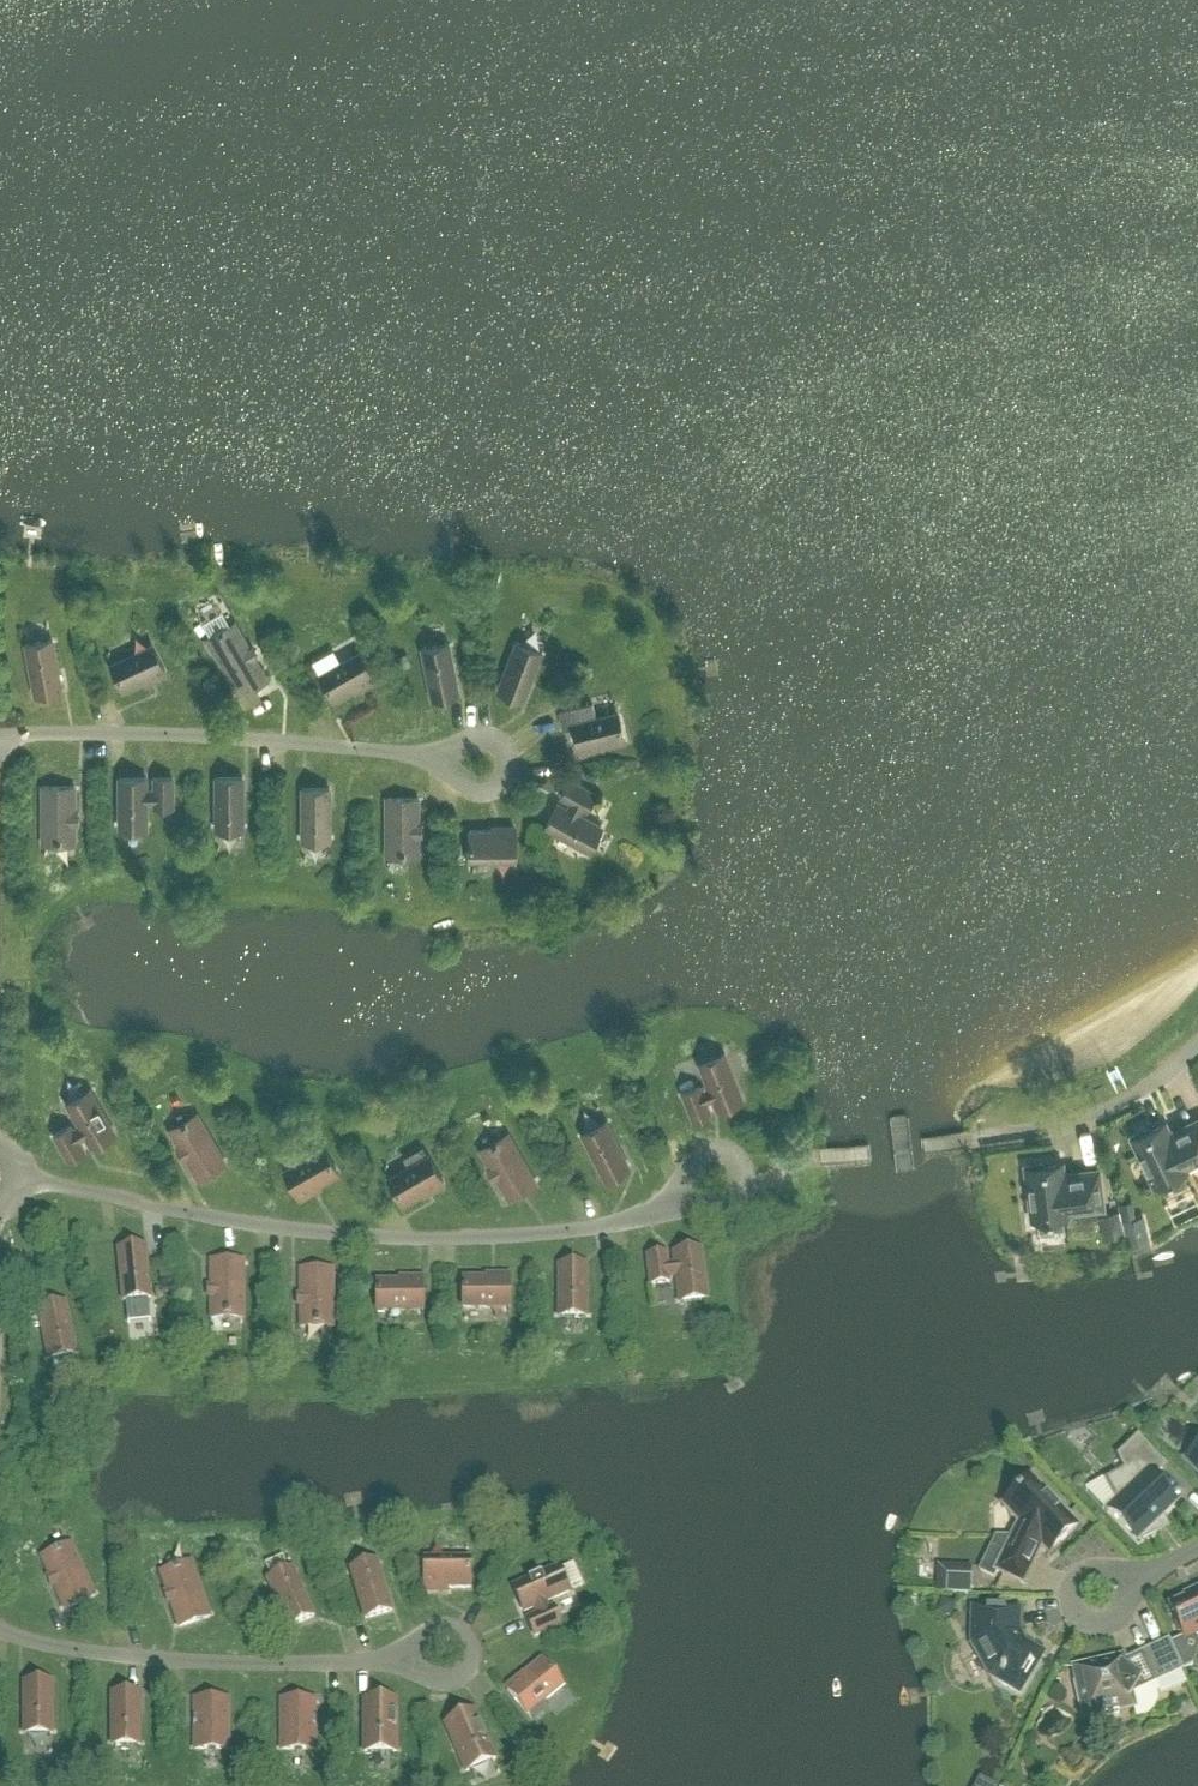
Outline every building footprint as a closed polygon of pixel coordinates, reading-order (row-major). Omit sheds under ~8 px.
[(250,646),(239,627),(232,616),(231,617),(233,620),(207,634),(206,631),(204,632),(245,703),(247,702),(246,702),(259,695),(253,686),(268,677),(254,654),(257,652),(253,644),(250,646)] [(118,642),(125,657),(162,639),(156,625),(118,642)] [(52,636),(25,641),(35,693),(62,688),(52,636)] [(516,639),(498,688),(523,698),(542,649),(516,639)] [(422,646),(432,697),(459,692),(449,640),(422,646)] [(112,663),(124,689),(166,669),(154,644),(112,663)] [(360,651),(320,674),(334,698),(374,675),(360,651)] [(580,749),(625,739),(619,712),(597,717),(593,701),(559,709),(564,726),(574,724),(580,749)] [(147,775),(119,775),(119,825),(147,825),(147,798),(154,798),(154,804),(173,804),(173,775),(154,775),(154,788),(147,788),(147,775)] [(243,827),(243,775),(216,775),(216,827),(243,827)] [(557,801),(544,825),(589,848),(602,824),(578,812),(581,805),(586,807),(595,791),(570,777),(561,794),(572,800),(568,806),(557,801)] [(75,784),(42,784),(43,842),(75,842),(75,820),(78,820),(78,811),(75,811),(75,784)] [(330,786),(302,786),(302,838),(330,838),(330,786)] [(418,796),(386,796),(386,853),(418,853),(418,832),(422,832),(422,823),(418,822),(418,796)] [(470,855),(516,855),(516,827),(469,827),(470,855)] [(743,1097),(724,1050),(698,1061),(709,1086),(701,1088),(699,1083),(682,1090),(693,1117),(710,1110),(705,1098),(713,1096),(717,1107),(743,1097)] [(90,1087),(66,1100),(80,1124),(73,1128),(70,1123),(54,1132),(68,1157),(85,1148),(78,1137),(85,1133),(91,1144),(115,1130),(90,1087)] [(197,1111),(169,1127),(180,1146),(177,1148),(181,1156),(184,1154),(198,1177),(226,1161),(197,1111)] [(1170,1131),(1165,1121),(1148,1128),(1147,1125),(1130,1133),(1154,1183),(1160,1180),(1165,1191),(1186,1181),(1181,1170),(1187,1167),(1186,1165),(1197,1159),(1197,1117),(1170,1131)] [(606,1118),(581,1131),(605,1177),(630,1165),(606,1118)] [(536,1181),(508,1131),(480,1148),(491,1166),(487,1168),(492,1176),(495,1174),(509,1197),(536,1181)] [(339,1171),(325,1146),(285,1170),(299,1194),(339,1171)] [(429,1154),(389,1177),(403,1201),(443,1178),(429,1154)] [(1103,1205),(1098,1168),(1063,1172),(1062,1161),(1043,1163),(1043,1159),(1025,1161),(1032,1216),(1038,1216),(1039,1228),(1063,1225),(1062,1213),(1068,1212),(1068,1210),(1103,1205)] [(1118,1208),(1107,1211),(1110,1223),(1103,1225),(1105,1236),(1124,1232),(1118,1208)] [(1147,1226),(1128,1231),(1133,1250),(1151,1245),(1147,1226)] [(119,1252),(124,1304),(151,1301),(146,1249),(119,1252)] [(707,1302),(701,1252),(674,1256),(676,1268),(668,1269),(666,1257),(648,1259),(651,1287),(670,1285),(669,1280),(677,1279),(680,1305),(707,1302)] [(212,1321),(244,1321),(244,1263),(212,1263),(212,1290),(208,1290),(208,1299),(212,1299),(212,1321)] [(559,1268),(560,1320),(587,1320),(587,1268),(559,1268)] [(301,1329),(333,1329),(333,1272),(301,1272),(301,1299),(298,1299),(298,1308),(301,1308),(301,1329)] [(510,1281),(464,1281),(464,1309),(510,1308),(510,1281)] [(424,1283),(377,1284),(378,1311),(424,1311),(424,1283)] [(39,1312),(50,1363),(77,1357),(66,1306),(39,1312)] [(1152,1480),(1165,1468),(1138,1440),(1119,1459),(1126,1472),(1106,1484),(1107,1485),(1109,1483),(1120,1502),(1109,1512),(1137,1542),(1140,1539),(1143,1542),(1156,1535),(1152,1527),(1176,1504),(1152,1480)] [(1190,1457),(1186,1462),(1197,1474),(1197,1440),(1189,1449),(1190,1456),(1190,1457)] [(1049,1557),(1078,1528),(1032,1480),(1002,1509),(1019,1526),(1012,1540),(996,1540),(980,1574),(994,1581),(997,1575),(1023,1588),(1042,1550),(1049,1557)] [(48,1580),(52,1589),(55,1588),(66,1612),(95,1598),(71,1546),(42,1559),(51,1579),(48,1580)] [(366,1621),(392,1614),(377,1563),(351,1571),(366,1621)] [(165,1596),(168,1605),(171,1604),(180,1629),(211,1619),(192,1564),(161,1575),(168,1595),(165,1596)] [(425,1592),(471,1592),(471,1564),(424,1564),(425,1592)] [(536,1610),(539,1617),(528,1622),(535,1639),(561,1627),(554,1610),(549,1612),(545,1605),(570,1594),(569,1591),(581,1586),(572,1567),(560,1572),(559,1569),(513,1590),(524,1615),(536,1610)] [(289,1630),(314,1619),(293,1571),(268,1582),(289,1630)] [(969,1596),(970,1578),(946,1577),(945,1595),(969,1596)] [(1176,1628),(1179,1635),(1183,1636),(1185,1642),(1197,1636),(1197,1592),(1186,1598),(1187,1601),(1170,1609),(1177,1625),(1176,1628)] [(1019,1612),(973,1611),(972,1637),(998,1683),(1020,1696),(1044,1657),(1021,1643),(1018,1639),(1019,1612)] [(1142,1682),(1150,1679),(1153,1687),(1184,1673),(1170,1643),(1125,1663),(1124,1660),(1075,1670),(1085,1720),(1101,1716),(1102,1721),(1119,1717),(1118,1713),(1135,1710),(1132,1698),(1142,1682)] [(561,1685),(543,1663),(508,1693),(526,1715),(544,1699),(546,1702),(563,1688),(560,1685),(561,1685)] [(25,1684),(25,1737),(52,1737),(52,1684),(25,1684)] [(113,1696),(113,1748),(140,1748),(140,1696),(113,1696)] [(195,1701),(195,1752),(229,1752),(229,1701),(195,1701)] [(282,1702),(282,1740),(282,1752),(315,1752),(315,1702),(282,1702)] [(365,1726),(365,1755),(397,1755),(397,1703),(369,1703),(369,1726),(365,1726)] [(455,1748),(467,1775),(496,1761),(475,1714),(450,1725),(459,1746),(455,1748)]
